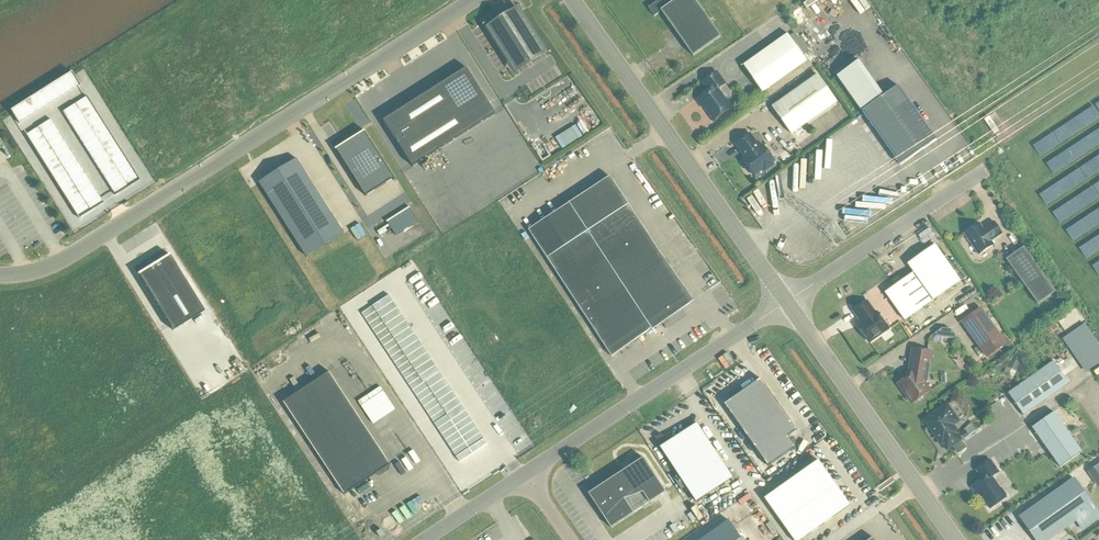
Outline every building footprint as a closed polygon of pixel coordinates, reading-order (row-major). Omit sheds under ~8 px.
[(693,56),(721,36),(695,0),(659,0),(648,8),(654,16),(662,11),(693,56)] [(801,3),(804,8),(817,0),(805,0),(801,3)] [(508,57),(536,39),(518,11),(490,29),(508,57)] [(807,61),(788,34),(743,66),(762,93),(807,61)] [(900,166),(937,140),(898,86),(883,96),(858,61),(837,76),(900,166)] [(496,114),(467,68),(383,121),(413,167),(496,114)] [(697,100),(703,108),(705,107),(715,120),(731,109),(730,107),(730,105),(726,100),(725,100),(718,90),(725,84),(717,72),(703,82),(709,91),(697,100)] [(71,73),(65,77),(73,90),(79,86),(71,73)] [(791,135),(837,102),(817,75),(772,107),(791,135)] [(65,77),(59,80),(67,93),(73,90),(65,77)] [(59,80),(53,84),(61,97),(67,93),(59,80)] [(53,84),(47,88),(55,101),(61,97),(53,84)] [(47,88),(41,92),(49,105),(55,101),(47,88)] [(41,92),(35,96),(43,109),(49,105),(41,92)] [(35,96),(29,99),(37,112),(43,109),(35,96)] [(86,97),(75,104),(79,110),(90,102),(86,97)] [(29,99),(23,103),(31,116),(37,112),(29,99)] [(90,102),(79,110),(82,115),(93,108),(90,102)] [(23,103),(17,107),(25,120),(31,116),(23,103)] [(75,104),(62,112),(66,118),(79,110),(75,104)] [(17,107),(11,111),(19,124),(25,120),(17,107)] [(93,108),(82,115),(86,121),(97,114),(93,108)] [(1092,108),(1085,112),(1091,122),(1098,117),(1092,108)] [(79,110),(66,118),(69,123),(82,115),(79,110)] [(97,114),(86,121),(89,126),(100,119),(97,114)] [(82,115),(69,123),(73,129),(86,121),(82,115)] [(100,119),(89,126),(93,132),(104,125),(100,119)] [(50,120),(37,128),(41,134),(54,125),(50,120)] [(86,121),(73,129),(76,134),(89,126),(86,121)] [(560,148),(583,135),(576,123),(553,137),(560,148)] [(54,125),(41,134),(44,139),(57,131),(54,125)] [(104,125),(93,132),(96,137),(108,130),(104,125)] [(89,126),(76,134),(80,140),(93,132),(89,126)] [(37,128),(26,135),(30,141),(41,134),(37,128)] [(1051,173),(1098,144),(1098,129),(1045,163),(1051,173)] [(108,130),(96,137),(100,143),(111,136),(108,130)] [(57,131),(44,139),(48,145),(61,136),(57,131)] [(394,178),(365,131),(336,149),(366,196),(394,178)] [(93,132),(80,140),(83,146),(96,137),(93,132)] [(41,134),(30,141),(33,146),(44,139),(41,134)] [(760,149),(750,134),(736,144),(746,158),(743,161),(746,164),(745,167),(748,171),(751,172),(754,176),(763,169),(765,171),(773,165),(772,163),(774,161),(764,146),(760,149)] [(61,136),(48,145),(51,150),(64,142),(61,136)] [(111,136),(100,143),(103,149),(115,141),(111,136)] [(96,137),(83,146),(87,151),(100,143),(96,137)] [(1053,146),(1049,138),(1041,142),(1045,150),(1053,146)] [(44,139),(33,146),(37,152),(48,145),(44,139)] [(115,141),(103,149),(107,154),(118,147),(115,141)] [(2,147),(9,158),(9,157),(0,142),(0,148),(2,147)] [(64,142),(51,150),(55,156),(68,148),(64,142)] [(100,143),(87,151),(90,157),(103,149),(100,143)] [(48,145),(37,152),(40,157),(51,150),(48,145)] [(118,147),(107,154),(110,160),(122,153),(118,147)] [(68,148),(55,156),(58,161),(71,153),(68,148)] [(103,149),(90,157),(94,162),(107,154),(103,149)] [(51,150),(40,157),(44,163),(55,156),(51,150)] [(71,153),(58,161),(62,167),(75,159),(71,153)] [(122,153),(110,160),(114,165),(125,158),(122,153)] [(107,154),(94,162),(98,168),(110,160),(107,154)] [(55,156),(44,163),(47,168),(58,161),(55,156)] [(1036,191),(1042,203),(1098,171),(1098,156),(1036,191)] [(125,158),(114,165),(117,171),(129,164),(125,158)] [(75,159),(62,167),(65,173),(78,164),(75,159)] [(344,233),(297,159),(260,183),(307,257),(344,233)] [(110,160),(98,168),(101,173),(114,165),(110,160)] [(58,161),(47,168),(51,174),(62,167),(58,161)] [(78,164),(65,173),(69,178),(82,170),(78,164)] [(129,164),(117,171),(121,176),(132,169),(129,164)] [(114,165),(101,173),(105,179),(117,171),(114,165)] [(62,167),(51,174),(54,180),(65,173),(62,167)] [(132,169),(121,176),(125,182),(136,175),(132,169)] [(82,170),(69,178),(72,184),(85,175),(82,170)] [(117,171),(105,179),(108,185),(121,176),(117,171)] [(65,173),(54,180),(58,185),(69,178),(65,173)] [(85,175),(72,184),(76,189),(89,181),(85,175)] [(136,175),(125,182),(128,187),(139,180),(136,175)] [(121,176),(108,185),(112,190),(125,182),(121,176)] [(651,329),(652,331),(655,329),(653,328),(692,302),(610,177),(529,230),(612,357),(613,356),(612,355),(651,329)] [(69,178),(58,185),(61,191),(72,184),(69,178)] [(89,181),(76,189),(79,195),(93,187),(89,181)] [(1049,210),(1056,221),(1098,196),(1098,181),(1049,210)] [(125,182),(112,190),(115,196),(128,187),(125,182)] [(72,184),(61,191),(65,196),(76,189),(72,184)] [(93,187),(79,195),(83,200),(96,192),(93,187)] [(76,189),(65,196),(68,202),(79,195),(76,189)] [(96,192),(83,200),(86,206),(100,198),(96,192)] [(79,195),(68,202),(72,207),(83,200),(79,195)] [(100,198),(86,206),(90,211),(103,203),(100,198)] [(83,200),(72,207),(75,213),(86,206),(83,200)] [(86,206),(75,213),(79,219),(90,211),(86,206)] [(384,219),(392,234),(416,222),(409,207),(384,219)] [(1055,219),(1071,245),(1075,244),(1082,240),(1082,236),(1087,236),(1098,228),(1098,207),(1080,218),(1055,219)] [(979,224),(964,234),(979,255),(994,245),(991,241),(1002,234),(994,222),(983,229),(979,224)] [(357,224),(348,230),(356,241),(365,234),(357,224)] [(960,281),(935,245),(908,264),(914,273),(934,301),(960,281)] [(1056,292),(1024,247),(1006,260),(1038,305),(1056,292)] [(137,275),(136,275),(137,276),(173,332),(204,312),(168,256),(169,256),(168,255),(168,256),(137,276),(137,275)] [(934,301),(914,273),(885,293),(905,321),(934,301)] [(389,295),(373,306),(377,312),(394,302),(389,295)] [(876,314),(867,301),(853,311),(862,323),(858,326),(870,343),(889,329),(878,312),(876,314)] [(394,302),(377,312),(380,317),(382,319),(398,308),(394,302)] [(373,306),(362,314),(366,319),(377,312),(373,306)] [(398,308),(382,319),(384,322),(386,325),(402,314),(398,308)] [(988,357),(1006,344),(980,309),(962,321),(988,357)] [(377,312),(366,319),(369,324),(380,317),(377,312)] [(402,314),(386,325),(388,328),(390,332),(406,321),(402,314)] [(380,317),(369,324),(373,330),(384,322),(382,319),(380,317)] [(406,321),(390,332),(391,333),(394,338),(411,327),(406,321)] [(384,322),(373,330),(376,335),(388,328),(386,325),(384,322)] [(1098,362),(1098,348),(1083,323),(1060,338),(1082,372),(1098,362)] [(411,327),(394,338),(395,339),(398,344),(415,333),(411,327)] [(388,328),(376,335),(380,341),(391,333),(390,332),(388,328)] [(391,333),(380,341),(384,346),(395,339),(394,338),(391,333)] [(415,333),(398,344),(402,350),(403,351),(419,340),(415,333)] [(395,339),(384,346),(387,352),(398,344),(395,339)] [(419,340),(403,351),(406,355),(407,357),(423,346),(419,340)] [(398,344),(387,352),(391,357),(402,350),(398,344)] [(423,346),(407,357),(409,361),(411,363),(427,353),(423,346)] [(922,374),(927,375),(931,352),(913,349),(909,375),(898,383),(913,404),(915,402),(918,403),(923,399),(923,396),(931,391),(921,377),(922,374)] [(1022,360),(1026,353),(1019,349),(1015,356),(1022,360)] [(402,350),(391,357),(395,363),(406,355),(403,351),(402,350)] [(427,353),(411,363),(413,366),(415,370),(432,359),(427,353)] [(406,355),(395,363),(398,368),(409,361),(407,357),(406,355)] [(1017,373),(1023,361),(1011,355),(1006,367),(1017,373)] [(432,359),(415,370),(417,371),(420,376),(436,365),(432,359)] [(409,361),(398,368),(402,374),(413,366),(411,363),(409,361)] [(1024,416),(1069,384),(1053,361),(1008,394),(1024,416)] [(436,365),(420,376),(420,377),(424,382),(426,381),(440,372),(436,365)] [(413,366),(402,374),(405,379),(417,371),(415,370),(413,366)] [(417,371),(405,379),(409,384),(420,377),(420,376),(417,371)] [(390,465),(391,465),(390,464),(330,373),(329,372),(283,402),(284,403),(345,494),(344,494),(345,495),(376,475),(380,475),(389,469),(390,465)] [(440,372),(426,381),(429,387),(430,388),(444,378),(440,372)] [(420,377),(409,384),(413,390),(424,382),(420,377)] [(444,378),(430,388),(433,392),(434,394),(449,385),(444,378)] [(761,379),(724,404),(769,467),(796,448),(788,437),(797,431),(761,379)] [(424,382),(413,390),(416,395),(429,387),(426,381),(424,382)] [(449,385),(434,394),(437,398),(439,401),(453,391),(449,385)] [(429,387),(416,395),(420,401),(433,392),(430,388),(429,387)] [(453,391),(439,401),(440,403),(443,407),(457,398),(453,391)] [(433,392),(420,401),(424,407),(437,398),(434,394),(433,392)] [(437,398),(424,407),(427,412),(440,403),(439,401),(437,398)] [(457,398),(443,407),(444,409),(447,414),(462,404),(457,398)] [(440,403),(427,412),(431,418),(444,409),(443,407),(440,403)] [(462,404),(447,414),(448,415),(452,420),(466,411),(462,404)] [(717,409),(741,448),(748,444),(723,405),(717,409)] [(960,423),(947,405),(924,421),(930,429),(933,433),(942,445),(942,444),(947,451),(962,440),(958,434),(958,433),(954,427),(960,423)] [(444,409),(431,418),(435,423),(448,415),(447,414),(444,409)] [(466,411),(452,420),(455,426),(470,416),(466,411)] [(1082,452),(1054,412),(1032,428),(1060,468),(1082,452)] [(448,415),(435,423),(438,429),(452,420),(448,415)] [(470,416),(455,426),(459,431),(473,422),(470,416)] [(452,420),(438,429),(442,434),(455,426),(452,420)] [(473,422),(459,431),(463,437),(477,427),(473,422)] [(733,478),(697,423),(669,442),(658,437),(656,438),(661,447),(660,447),(679,475),(674,479),(681,491),(686,487),(696,502),(733,478)] [(455,426),(442,434),(446,440),(459,431),(455,426)] [(477,427),(463,437),(466,442),(481,433),(477,427)] [(459,431),(446,440),(450,445),(463,437),(459,431)] [(481,433),(466,442),(470,448),(484,438),(481,433)] [(463,437),(450,445),(453,451),(466,442),(463,437)] [(484,438),(470,448),(474,453),(488,444),(484,438)] [(466,442),(453,451),(457,457),(463,452),(465,451),(470,448),(466,442)] [(470,448),(465,451),(469,456),(474,453),(470,448)] [(463,452),(457,457),(461,462),(467,458),(463,452)] [(666,492),(644,458),(589,494),(611,528),(666,492)] [(983,479),(972,487),(979,497),(981,496),(990,509),(1006,498),(1005,496),(1006,495),(1002,489),(1000,489),(992,477),(999,472),(990,460),(977,470),(983,479)] [(819,461),(765,499),(794,539),(802,539),(850,506),(819,461)] [(1098,488),(1098,487),(1098,464),(1087,472),(1098,488)] [(1020,518),(1036,539),(1048,539),(1076,520),(1082,529),(1098,517),(1098,514),(1075,480),(1020,518)] [(720,489),(701,501),(705,506),(723,494),(720,489)] [(729,521),(701,539),(743,539),(729,521)]
